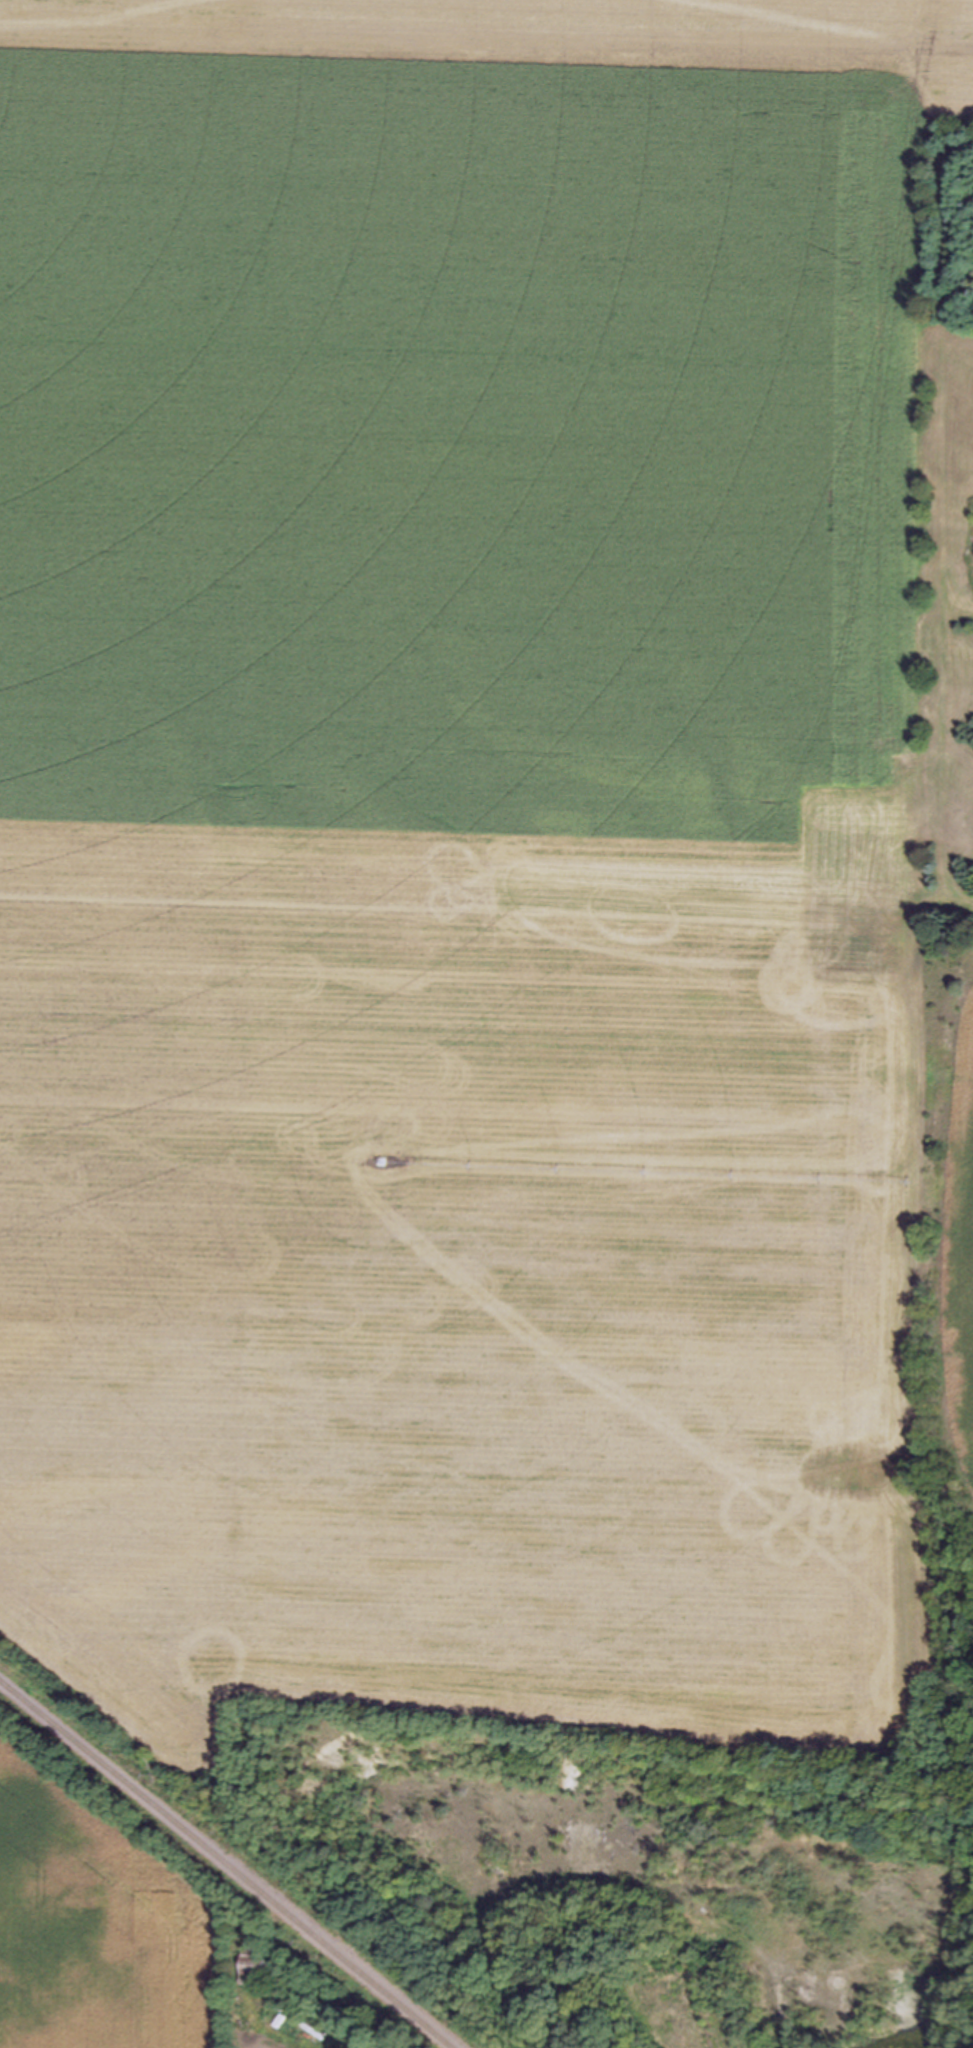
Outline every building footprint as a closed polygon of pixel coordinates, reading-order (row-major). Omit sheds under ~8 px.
[(239,1984),(264,1984),(264,1954),(239,1954),(239,1984)]
